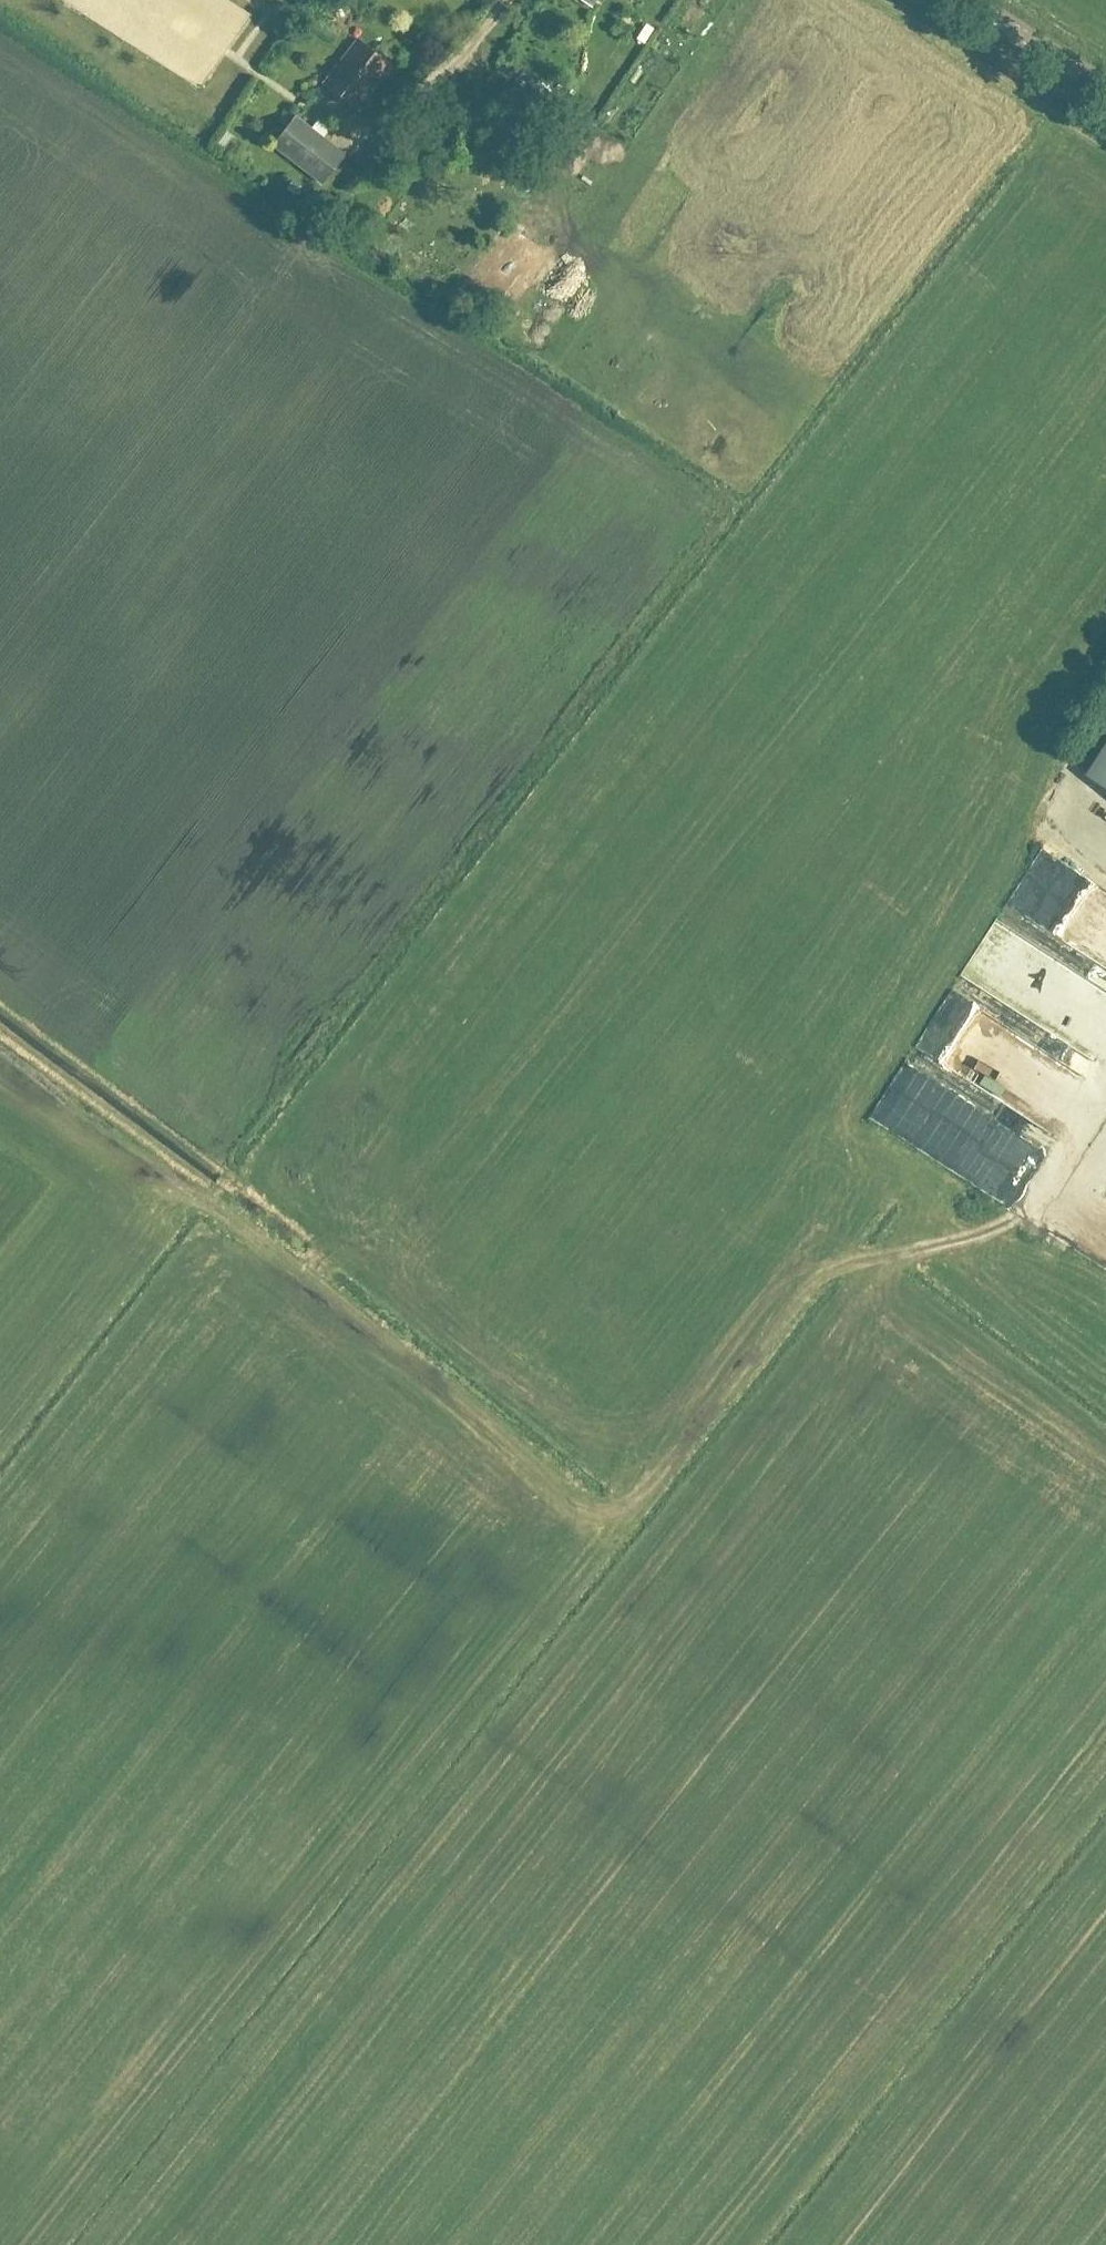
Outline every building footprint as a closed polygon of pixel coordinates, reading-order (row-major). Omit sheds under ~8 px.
[(357,108),(392,64),(358,38),(323,82),(357,108)] [(346,153),(296,115),(273,145),(323,183),(346,153)] [(1088,976),(1105,981),(1105,965),(1092,961),(1088,976)]
